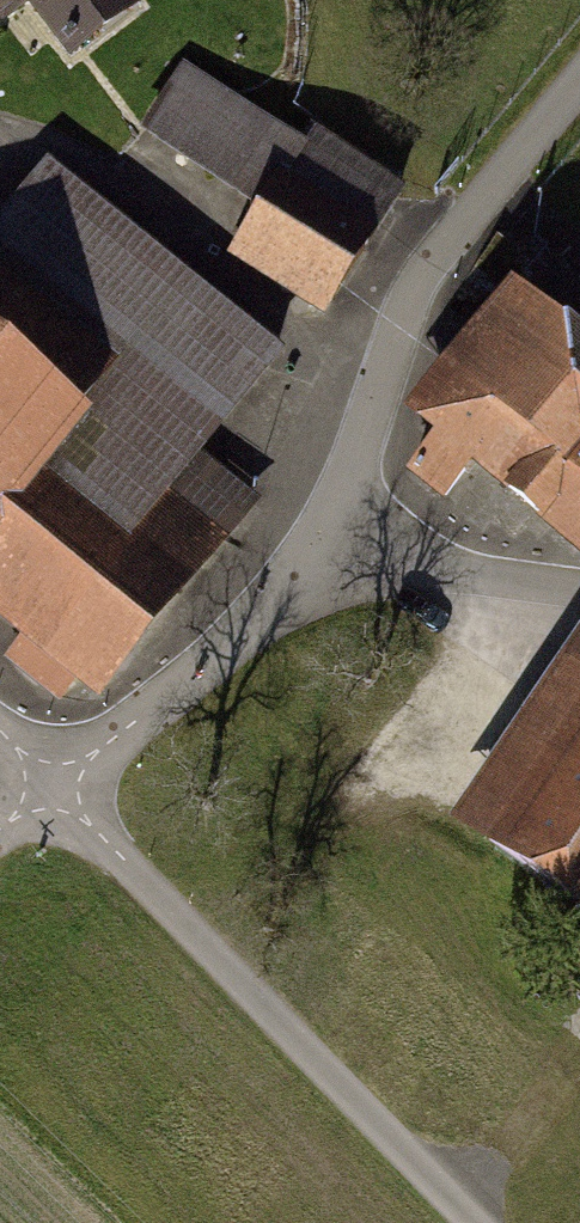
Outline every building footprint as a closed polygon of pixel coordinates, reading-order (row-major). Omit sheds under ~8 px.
[(33,0),(0,0),(0,24),(33,0)] [(180,74),(146,126),(265,204),(241,241),(328,298),(396,196),(304,136),(295,150),(180,74)] [(28,632),(10,655),(46,684),(64,661),(94,685),(247,497),(191,452),(270,353),(40,168),(0,218),(0,610),(28,632)] [(411,468),(445,495),(474,460),(579,547),(579,317),(538,283),(425,419),(441,430),(411,468)] [(490,836),(579,899),(579,709),(490,836)]
